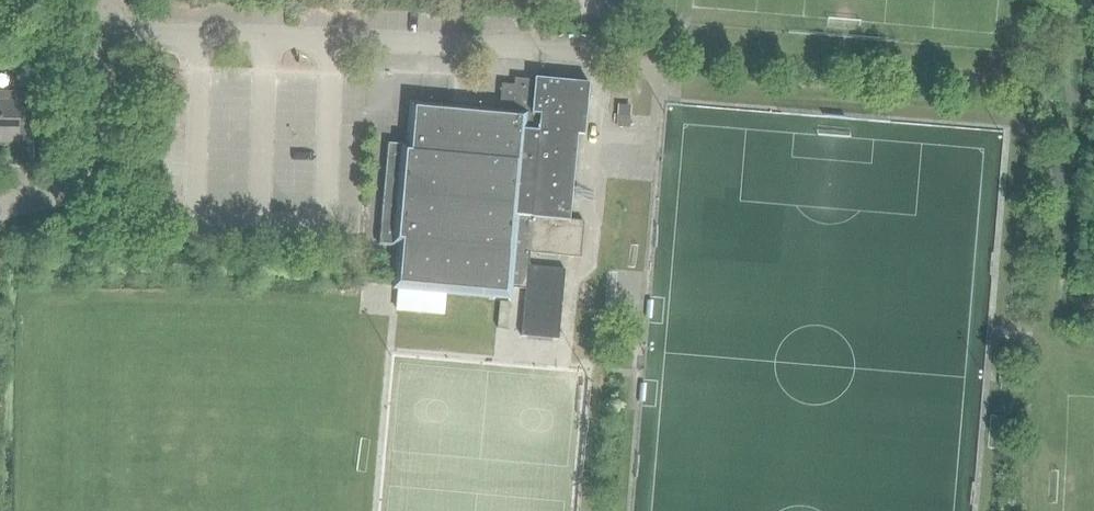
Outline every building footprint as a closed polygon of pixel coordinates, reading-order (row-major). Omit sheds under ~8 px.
[(37,69),(24,69),(24,86),(36,87),(37,69)] [(585,221),(569,220),(577,134),(572,134),(574,118),(586,119),(589,83),(534,78),(533,92),(521,90),(517,86),(501,85),(499,111),(410,102),(405,144),(386,142),(378,243),(397,245),(393,287),(396,288),(445,292),(508,298),(509,287),(525,289),(520,336),(558,340),(565,269),(528,266),(529,253),(580,258),(585,221)] [(16,141),(16,123),(32,123),(32,92),(0,92),(0,141),(16,141)] [(630,116),(629,116),(617,115),(616,124),(629,125),(630,116)] [(450,305),(396,300),(396,301),(395,314),(448,319),(449,319),(450,305)]
